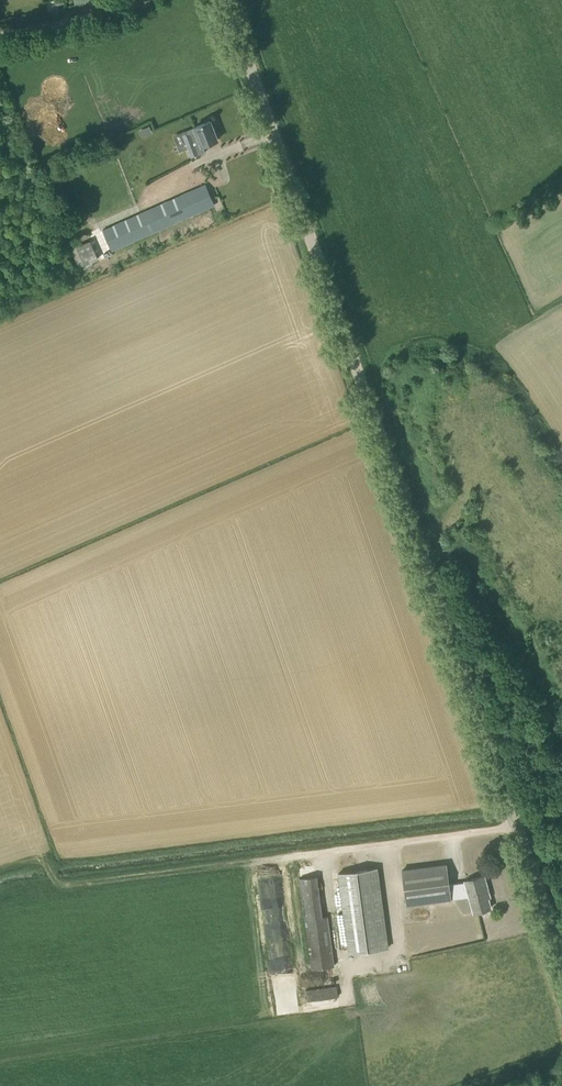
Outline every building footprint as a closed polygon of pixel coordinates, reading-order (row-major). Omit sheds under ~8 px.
[(192,157),(206,152),(203,146),(218,140),(210,121),(195,127),(195,128),(182,133),(186,142),(192,157)] [(139,128),(141,135),(152,132),(151,125),(139,128)] [(112,250),(214,205),(208,192),(205,185),(195,189),(103,230),(107,239),(112,250)] [(88,263),(98,259),(90,240),(79,244),(88,263)] [(452,900),(452,898),(471,896),(476,913),(491,908),(487,894),(489,893),(484,876),(466,881),(466,882),(451,884),(447,863),(402,869),(407,906),(452,900)] [(339,872),(349,953),(389,947),(378,867),(339,872)] [(322,917),(316,877),(300,879),(312,969),(334,966),(327,917),(322,917)] [(339,998),(337,986),(306,990),(308,1002),(339,998)]
